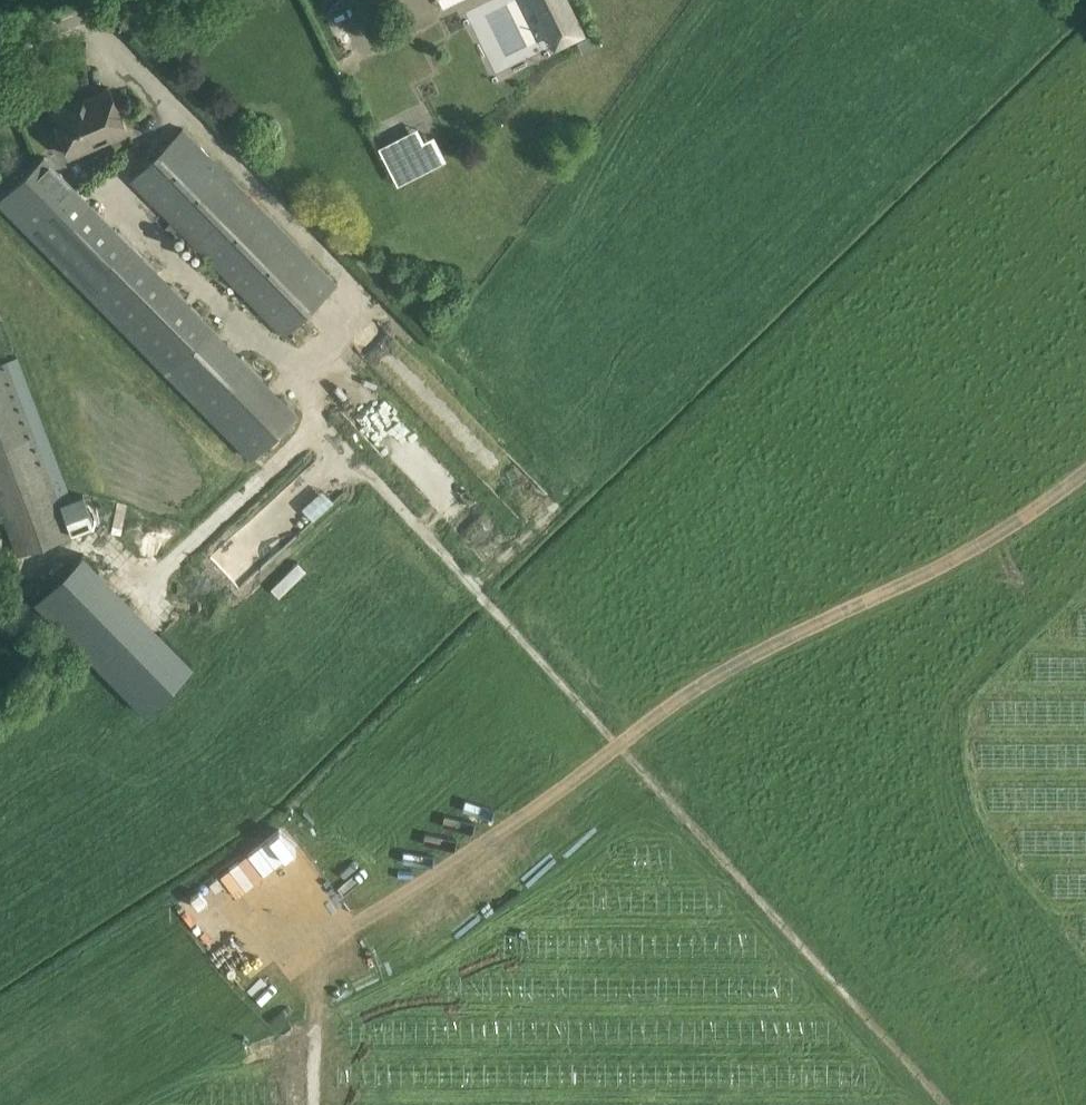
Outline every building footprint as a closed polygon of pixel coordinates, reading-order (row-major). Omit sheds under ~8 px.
[(554,50),(586,34),(569,0),(529,0),(554,50)] [(590,35),(577,41),(583,52),(595,46),(590,35)] [(127,131),(108,87),(51,111),(70,155),(127,131)] [(337,283),(183,128),(131,180),(284,335),(337,283)] [(436,165),(424,140),(395,155),(388,141),(378,147),(397,185),(436,165)] [(251,458),(297,413),(44,156),(0,200),(0,203),(251,458)] [(74,517),(89,512),(82,495),(68,500),(15,363),(7,366),(0,369),(0,512),(17,555),(37,548),(79,531),(74,517)] [(89,549),(37,600),(148,712),(200,661),(89,549)] [(303,562),(274,585),(280,592),(308,569),(303,562)]
